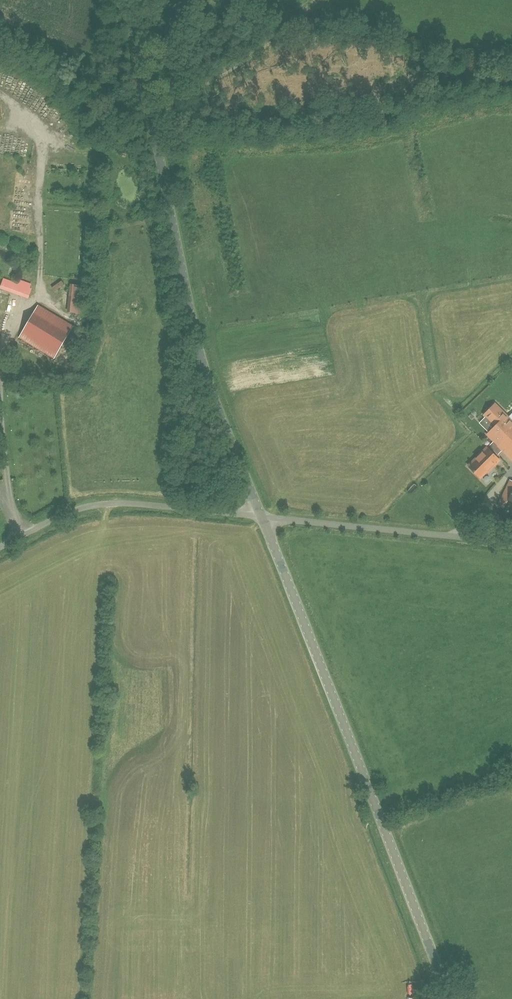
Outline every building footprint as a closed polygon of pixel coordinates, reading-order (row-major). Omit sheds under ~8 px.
[(18,283),(4,278),(0,288),(14,293),(18,283)] [(52,286),(55,291),(65,284),(62,280),(52,286)] [(74,283),(72,312),(83,313),(85,284),(74,283)] [(19,337),(54,358),(73,326),(38,305),(19,337)] [(484,415),(485,416),(495,426),(489,433),(487,435),(493,441),(496,444),(492,448),(495,452),(500,447),(511,460),(511,420),(495,404),(484,415)] [(489,445),(468,466),(480,477),(487,471),(488,472),(500,460),(496,457),(498,455),(495,452),(492,448),(489,445)] [(510,480),(504,494),(511,497),(506,508),(511,511),(511,481),(510,480)]
